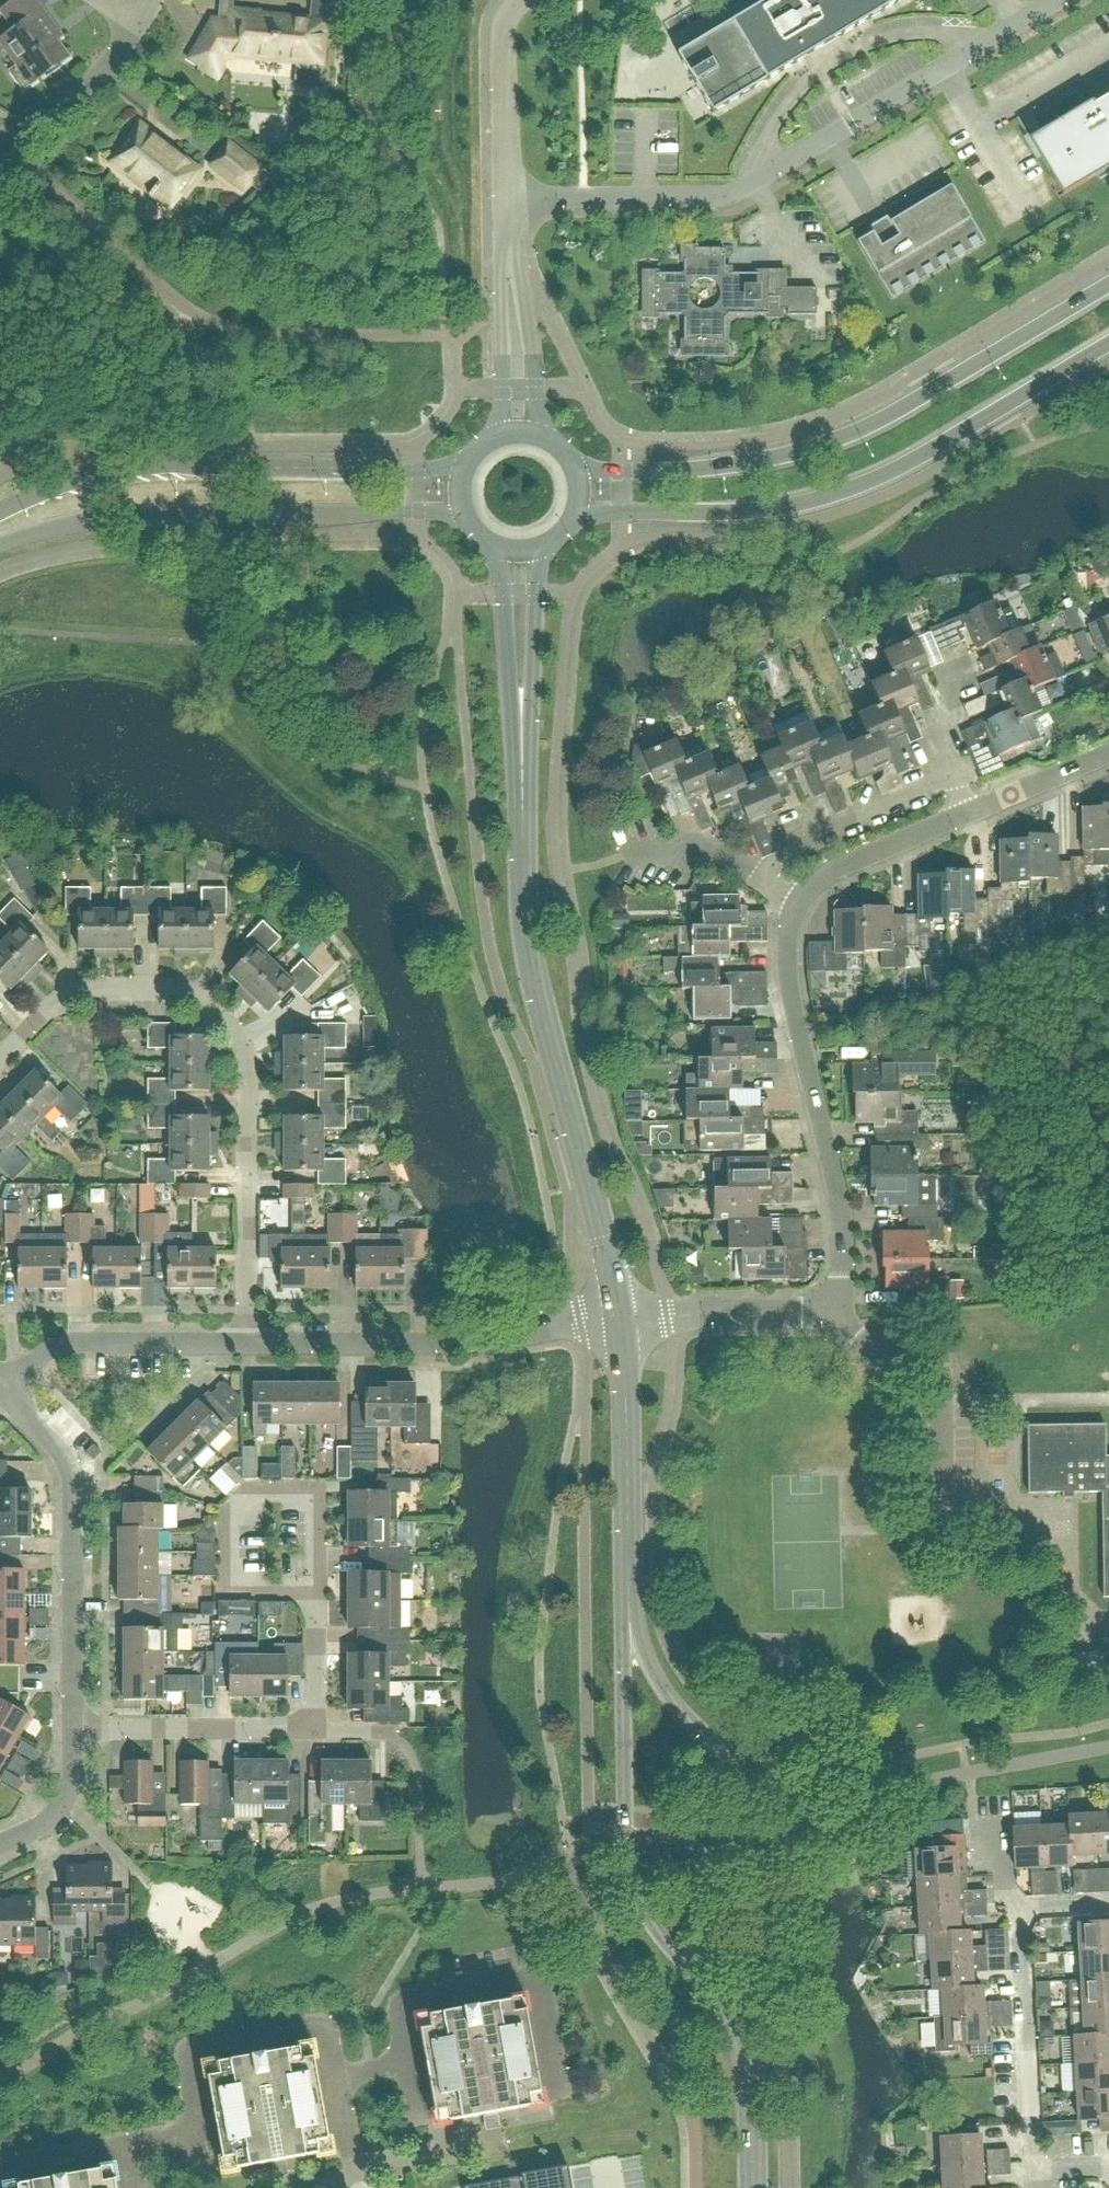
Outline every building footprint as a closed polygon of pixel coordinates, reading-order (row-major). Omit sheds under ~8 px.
[(55,29),(35,0),(17,0),(1,11),(14,31),(0,41),(0,42),(3,40),(22,66),(25,64),(38,81),(24,91),(24,92),(69,59),(51,34),(55,29)] [(310,20),(261,15),(261,13),(232,10),(232,12),(238,12),(237,23),(212,21),(189,60),(200,67),(199,69),(218,80),(225,69),(222,67),(231,53),(296,59),(294,82),(301,88),(314,89),(321,86),(327,21),(347,23),(350,0),(312,0),(310,20)] [(678,55),(712,114),(903,0),(770,0),(678,55)] [(1063,197),(1108,169),(1108,98),(1095,106),(1093,102),(1039,135),(1029,140),(1063,197)] [(156,197),(170,208),(198,172),(140,128),(113,163),(153,195),(149,199),(153,202),(156,197)] [(211,167),(244,193),(261,170),(228,144),(211,167)] [(891,300),(985,243),(951,187),(941,193),(873,234),(857,243),(891,300)] [(684,249),(684,272),(681,275),(645,275),(645,289),(645,316),(681,315),(684,318),(684,354),(725,354),(725,318),(728,316),(779,316),(779,298),(770,298),(770,275),(731,274),(725,269),(725,250),(684,249)] [(841,298),(841,310),(853,310),(853,298),(841,298)] [(1096,575),(1108,570),(1108,557),(1107,553),(1090,560),(1096,575)] [(981,649),(991,645),(991,644),(1020,632),(1020,631),(1011,609),(1000,614),(996,603),(943,626),(952,647),(964,642),(960,632),(965,630),(964,627),(970,625),(981,649)] [(1089,627),(1101,655),(1108,652),(1108,618),(1089,627)] [(1020,632),(991,644),(991,645),(995,654),(980,660),(985,673),(1000,667),(1011,662),(1040,649),(1031,627),(1020,631),(1020,632)] [(889,666),(894,677),(905,672),(917,701),(918,701),(923,714),(935,708),(922,678),(920,679),(918,675),(930,670),(918,640),(907,645),(902,634),(880,644),(889,666)] [(1045,659),(1040,649),(1011,662),(1016,674),(1012,675),(1011,673),(981,686),(985,698),(986,698),(992,695),(992,696),(1027,680),(1032,691),(1043,686),(1043,687),(1065,677),(1055,655),(1045,659)] [(905,707),(917,701),(905,672),(894,677),(889,666),(867,675),(876,697),(877,697),(881,708),(892,703),(905,733),(905,732),(910,745),(922,740),(909,709),(907,711),(905,707)] [(1007,714),(1008,714),(1015,711),(1019,722),(1030,717),(1030,718),(1052,709),(1043,687),(1043,686),(1032,691),(1027,680),(992,696),(992,695),(986,698),(985,698),(964,707),(969,719),(997,707),(996,704),(1002,701),(1007,714)] [(854,706),(864,728),(869,739),(879,735),(895,769),(898,776),(910,771),(897,741),(894,742),(892,738),(905,733),(892,703),(881,708),(877,697),(876,697),(854,706)] [(1019,722),(1015,711),(1008,714),(1007,714),(962,734),(971,755),(983,750),(979,740),(984,738),(983,735),(989,733),(1000,757),(1040,740),(1030,718),(1030,717),(1019,722)] [(781,738),(778,739),(791,768),(803,763),(804,767),(802,768),(815,799),(826,794),(827,793),(824,787),(825,787),(810,752),(820,747),(816,736),(807,714),(776,727),(781,738)] [(816,736),(820,747),(810,752),(825,787),(824,787),(827,793),(826,794),(836,815),(848,810),(836,782),(834,783),(831,777),(854,768),(855,767),(842,738),(843,737),(838,727),(816,736)] [(879,735),(869,739),(864,728),(843,737),(842,738),(855,767),(854,768),(859,778),(883,768),(886,773),(883,775),(885,780),(876,784),(881,796),(903,787),(898,776),(895,769),(879,735)] [(668,791),(670,791),(681,816),(692,811),(693,811),(690,805),(691,805),(676,770),(686,765),(681,754),(682,754),(673,732),(635,748),(633,761),(641,779),(651,775),(656,786),(665,783),(668,791)] [(766,770),(780,802),(789,798),(783,784),(796,779),(791,768),(778,739),(756,748),(765,770),(766,770)] [(676,770),(691,805),(690,805),(693,811),(692,811),(702,833),(714,828),(702,800),(699,801),(697,795),(709,790),(710,789),(707,782),(717,778),(713,766),(704,744),(682,754),(681,754),(686,765),(676,770)] [(752,830),(753,830),(738,795),(748,790),(744,779),(735,757),(713,766),(717,778),(707,782),(710,789),(709,790),(719,811),(731,806),(733,810),(730,811),(743,842),(755,836),(752,830)] [(755,836),(764,859),(776,853),(764,825),(761,826),(759,821),(780,811),(777,804),(780,803),(780,802),(766,770),(765,770),(744,779),(748,790),(738,795),(753,830),(752,830),(755,836)] [(1083,809),(1084,859),(1071,859),(1071,864),(1071,891),(1085,891),(1085,868),(1108,867),(1108,809),(1083,809)] [(1029,837),(1030,885),(1030,880),(1047,880),(1047,897),(1071,896),(1071,891),(1071,864),(1058,864),(1057,836),(1029,837)] [(988,900),(989,929),(1002,929),(1002,903),(1013,903),(1012,885),(1030,885),(1029,837),(1028,837),(1028,841),(1000,842),(1001,890),(988,890),(988,900)] [(947,920),(946,872),(945,872),(946,876),(918,877),(918,916),(905,916),(906,940),(906,948),(920,948),(920,951),(934,950),(934,932),(931,933),(930,920),(947,920)] [(989,932),(989,929),(988,900),(975,900),(974,872),(946,872),(947,920),(947,916),(963,915),(964,945),(989,945),(989,932)] [(100,959),(106,959),(106,911),(91,911),(91,889),(66,889),(66,916),(79,916),(79,950),(95,950),(95,956),(100,956),(100,959)] [(106,911),(106,959),(111,959),(111,956),(117,956),(117,950),(133,950),(133,916),(146,916),(146,889),(121,889),(121,911),(106,911)] [(171,889),(146,889),(146,916),(159,916),(159,950),(175,950),(175,956),(181,956),(181,959),(186,959),(186,911),(171,911),(171,889)] [(186,911),(186,959),(192,959),(192,956),(197,957),(197,951),(213,951),(213,916),(227,916),(226,889),(202,889),(202,911),(186,911)] [(692,929),(768,928),(767,913),(741,913),(741,897),(703,897),(703,902),(692,902),(692,928),(692,929)] [(2,944),(36,977),(40,973),(38,972),(42,968),(38,964),(49,952),(25,928),(34,919),(14,900),(0,914),(0,920),(13,933),(2,944)] [(906,948),(906,940),(892,940),(892,908),(864,909),(864,955),(865,955),(865,953),(882,952),(882,970),(906,969),(906,948)] [(864,955),(864,909),(863,909),(863,911),(835,912),(836,943),(822,943),(823,973),(847,973),(847,955),(864,955)] [(239,996),(243,1000),(277,966),(266,955),(281,939),(263,922),(244,942),(253,951),(230,976),(241,987),(237,991),(241,995),(239,996)] [(681,960),(720,959),(720,960),(731,959),(730,942),(768,942),(768,928),(692,929),(692,928),(681,928),(681,959),(681,960)] [(36,977),(2,944),(0,946),(0,980),(11,991),(22,980),(26,984),(30,980),(32,981),(36,977)] [(693,990),(740,990),(762,989),(762,975),(720,975),(720,960),(720,959),(681,960),(681,959),(663,959),(663,973),(682,972),(682,991),(693,991),(693,990)] [(277,966),(243,1000),(247,1004),(249,1002),(253,1006),(257,1002),(268,1013),(292,988),(302,998),(321,978),(303,961),(287,977),(277,966)] [(822,989),(822,972),(810,972),(810,989),(822,989)] [(731,1004),(740,1004),(740,1008),(767,1008),(767,989),(762,989),(740,990),(693,990),(693,991),(693,1021),(731,1021),(731,1004)] [(170,1049),(170,1065),(218,1065),(218,1059),(216,1059),(216,1053),(210,1053),(210,1037),(175,1038),(175,1024),(148,1024),(148,1049),(170,1049)] [(276,1059),(276,1065),(324,1065),(324,1050),(346,1050),(346,1025),(318,1024),(318,1038),(284,1038),(284,1054),(278,1053),(278,1059),(276,1059)] [(777,1060),(777,1044),(755,1044),(755,1029),(711,1030),(712,1060),(712,1061),(764,1060),(764,1061),(777,1060)] [(935,1053),(882,1053),(883,1066),(854,1067),(854,1095),(900,1095),(900,1094),(898,1094),(898,1077),(915,1077),(915,1067),(931,1067),(935,1064),(935,1053)] [(764,1061),(764,1060),(712,1061),(712,1060),(699,1060),(699,1076),(686,1076),(686,1091),(730,1091),(751,1091),(751,1090),(748,1090),(748,1076),(778,1076),(777,1060),(764,1061)] [(148,1080),(148,1105),(175,1105),(175,1092),(210,1092),(210,1076),(216,1076),(216,1070),(218,1070),(218,1065),(170,1065),(170,1080),(148,1080)] [(318,1092),(318,1105),(346,1105),(346,1080),(324,1080),(324,1065),(276,1065),(276,1070),(278,1070),(278,1076),(284,1076),(284,1092),(318,1092)] [(71,1123),(88,1106),(69,1086),(60,1095),(36,1071),(24,1083),(20,1078),(16,1082),(15,1081),(10,1085),(16,1091),(44,1118),(55,1108),(71,1123)] [(26,1137),(36,1126),(52,1142),(60,1134),(44,1118),(16,1091),(6,1101),(1,1097),(0,1098),(0,1111),(26,1137)] [(752,1121),(752,1120),(752,1108),(738,1108),(738,1111),(730,1111),(730,1091),(686,1091),(686,1122),(699,1122),(699,1121),(752,1121)] [(885,1137),(893,1136),(918,1136),(918,1113),(900,1113),(900,1095),(854,1095),(854,1096),(856,1096),(857,1124),(885,1123),(885,1137)] [(170,1130),(170,1145),(218,1145),(218,1139),(216,1139),(216,1134),(210,1134),(210,1118),(175,1118),(175,1105),(148,1105),(148,1130),(170,1130)] [(276,1139),(276,1145),(324,1145),(324,1130),(346,1130),(346,1105),(318,1105),(318,1118),(284,1118),(284,1134),(278,1134),(278,1139),(276,1139)] [(969,1141),(983,1140),(985,1140),(984,1110),(968,1111),(969,1141)] [(26,1137),(0,1111),(0,1149),(3,1152),(0,1155),(0,1168),(13,1181),(31,1164),(15,1148),(26,1137)] [(699,1121),(699,1122),(700,1152),(744,1152),(743,1137),(765,1136),(765,1120),(752,1120),(752,1121),(699,1121)] [(918,1178),(918,1176),(918,1162),(918,1158),(915,1158),(914,1149),(928,1149),(928,1136),(918,1136),(893,1136),(893,1150),(871,1150),(871,1178),(918,1178)] [(218,1145),(170,1145),(170,1160),(148,1160),(148,1185),(175,1185),(175,1172),(210,1172),(210,1156),(216,1156),(216,1150),(218,1150),(218,1145)] [(324,1145),(276,1145),(276,1151),(278,1151),(278,1156),(284,1156),(284,1172),(318,1172),(318,1185),(346,1185),(346,1160),(324,1160),(324,1145)] [(714,1190),(714,1191),(780,1190),(793,1190),(793,1174),(771,1174),(771,1159),(713,1160),(713,1190),(714,1190)] [(918,1178),(871,1178),(871,1194),(871,1198),(874,1198),(874,1207),(902,1207),(902,1220),(909,1220),(937,1220),(937,1206),(936,1206),(936,1176),(918,1176),(918,1178)] [(181,1199),(210,1199),(210,1185),(181,1185),(181,1199)] [(313,1199),(313,1185),(284,1185),(284,1199),(313,1199)] [(728,1221),(759,1220),(759,1206),(793,1206),(793,1190),(780,1190),(714,1191),(715,1222),(728,1222),(728,1221)] [(18,1289),(43,1289),(43,1233),(20,1233),(19,1202),(6,1202),(6,1215),(5,1215),(6,1233),(5,1233),(5,1244),(20,1244),(20,1250),(18,1250),(18,1289)] [(66,1244),(80,1244),(80,1215),(66,1215),(66,1233),(43,1233),(43,1289),(67,1289),(67,1250),(66,1250),(66,1244)] [(93,1289),(117,1289),(117,1250),(106,1250),(106,1227),(94,1227),(94,1215),(80,1215),(80,1244),(94,1244),(94,1250),(93,1250),(93,1289)] [(155,1244),(155,1215),(140,1215),(140,1244),(155,1244)] [(155,1215),(155,1244),(155,1253),(168,1253),(168,1289),(192,1289),(192,1250),(192,1235),(169,1235),(169,1215),(155,1215)] [(328,1231),(305,1231),(305,1289),(330,1289),(330,1244),(343,1244),(343,1215),(329,1215),(328,1231)] [(357,1215),(343,1215),(343,1244),(355,1244),(355,1289),(380,1289),(380,1236),(357,1236),(357,1215)] [(943,1219),(937,1220),(909,1220),(909,1233),(883,1233),(883,1261),(929,1261),(929,1250),(926,1250),(926,1242),(944,1242),(943,1219)] [(729,1252),(742,1252),(742,1251),(794,1250),(807,1250),(807,1234),(772,1235),(772,1220),(759,1220),(728,1221),(728,1222),(729,1252)] [(281,1289),(305,1289),(305,1231),(271,1231),(271,1259),(281,1259),(281,1289)] [(404,1289),(404,1260),(427,1259),(427,1231),(399,1231),(399,1236),(380,1236),(380,1289),(404,1289)] [(142,1250),(117,1250),(117,1289),(142,1289),(142,1250)] [(216,1250),(192,1250),(192,1289),(216,1289),(216,1250)] [(794,1250),(742,1251),(742,1252),(742,1282),(808,1281),(807,1250),(794,1250)] [(929,1261),(883,1261),(883,1269),(886,1269),(886,1290),(912,1290),(912,1306),(947,1302),(947,1280),(929,1280),(929,1261)] [(950,1280),(950,1300),(964,1300),(964,1280),(950,1280)] [(391,1427),(391,1385),(366,1385),(366,1414),(351,1414),(351,1447),(337,1447),(337,1479),(351,1479),(351,1447),(378,1447),(378,1427),(391,1427)] [(391,1385),(391,1427),(404,1427),(404,1445),(431,1445),(431,1414),(416,1414),(416,1385),(391,1385)] [(283,1424),(282,1386),(254,1386),(254,1438),(266,1438),(266,1424),(283,1424)] [(310,1386),(282,1386),(283,1424),(310,1425),(310,1386)] [(339,1386),(310,1386),(310,1425),(339,1425),(339,1386)] [(182,1418),(209,1446),(236,1419),(216,1398),(206,1408),(199,1401),(182,1418)] [(182,1418),(165,1435),(192,1462),(209,1446),(182,1418)] [(1106,1457),(1106,1426),(1028,1427),(1028,1443),(1029,1494),(1063,1494),(1063,1499),(1075,1499),(1074,1494),(1102,1493),(1102,1504),(1104,1598),(1108,1598),(1108,1457),(1106,1457)] [(192,1463),(192,1462),(165,1435),(148,1452),(175,1480),(176,1479),(183,1486),(199,1470),(192,1463)] [(989,1436),(989,1450),(1006,1450),(1006,1436),(989,1436)] [(93,1445),(86,1453),(94,1461),(101,1453),(93,1445)] [(243,1447),(243,1479),(257,1479),(258,1447),(243,1447)] [(295,1447),(281,1447),(281,1479),(295,1479),(295,1447)] [(226,1495),(243,1479),(226,1463),(210,1479),(226,1495)] [(280,1465),(262,1465),(262,1479),(280,1479),(280,1465)] [(135,1491),(164,1491),(164,1477),(135,1477),(135,1491)] [(349,1493),(349,1520),(398,1520),(398,1493),(410,1493),(410,1479),(377,1479),(377,1493),(349,1493)] [(31,1514),(31,1490),(0,1490),(0,1514),(31,1514)] [(164,1491),(135,1491),(135,1504),(125,1504),(124,1528),(124,1529),(159,1529),(159,1530),(163,1530),(163,1529),(177,1529),(177,1505),(163,1505),(164,1491)] [(31,1514),(0,1514),(0,1538),(31,1538),(31,1514)] [(398,1520),(349,1520),(349,1548),(377,1548),(377,1561),(410,1561),(410,1547),(397,1547),(398,1520)] [(119,1528),(119,1552),(159,1553),(159,1530),(159,1529),(124,1529),(124,1528),(119,1528)] [(197,1562),(215,1562),(215,1544),(197,1544),(197,1560),(197,1562)] [(159,1553),(119,1552),(119,1576),(159,1576),(159,1553)] [(25,1594),(25,1570),(14,1570),(14,1556),(0,1556),(0,1594),(25,1594)] [(194,1577),(197,1577),(215,1577),(215,1562),(197,1562),(197,1560),(194,1560),(194,1577)] [(410,1561),(377,1561),(377,1574),(349,1574),(349,1601),(402,1601),(402,1574),(410,1574),(410,1561)] [(159,1576),(119,1576),(119,1601),(129,1601),(129,1614),(134,1614),(159,1615),(159,1614),(159,1576)] [(25,1618),(25,1594),(0,1594),(0,1618),(25,1618)] [(402,1601),(349,1601),(349,1629),(376,1629),(376,1642),(410,1642),(410,1628),(402,1628),(402,1601)] [(30,1610),(30,1618),(48,1618),(48,1610),(30,1610)] [(159,1615),(134,1614),(134,1628),(124,1628),(124,1653),(164,1653),(164,1652),(178,1652),(178,1630),(182,1630),(182,1614),(159,1614),(159,1615)] [(25,1642),(25,1618),(0,1618),(0,1642),(25,1642)] [(48,1618),(30,1618),(30,1627),(48,1627),(48,1618)] [(14,1680),(14,1666),(25,1666),(25,1642),(0,1642),(0,1680),(14,1680)] [(349,1654),(349,1682),(389,1682),(389,1667),(406,1667),(406,1656),(410,1656),(410,1642),(376,1642),(376,1654),(349,1654)] [(243,1644),(232,1644),(215,1644),(215,1652),(215,1671),(215,1677),(230,1677),(230,1697),(259,1697),(259,1657),(244,1657),(243,1644)] [(274,1644),(274,1657),(259,1657),(259,1697),(288,1697),(288,1676),(303,1676),(303,1644),(274,1644)] [(215,1671),(215,1652),(206,1652),(206,1671),(215,1671)] [(164,1653),(124,1653),(124,1676),(164,1676),(164,1653)] [(187,1692),(187,1705),(202,1705),(202,1677),(164,1676),(124,1676),(124,1701),(164,1701),(164,1692),(187,1692)] [(19,1710),(19,1694),(14,1694),(14,1680),(0,1680),(0,1728),(19,1738),(31,1717),(19,1710)] [(389,1682),(349,1682),(348,1710),(376,1710),(376,1723),(409,1723),(409,1709),(402,1709),(402,1696),(389,1696),(389,1682)] [(0,1728),(0,1755),(7,1759),(19,1738),(0,1728)] [(11,1761),(27,1770),(32,1763),(16,1754),(11,1761)] [(27,1770),(11,1761),(7,1769),(23,1778),(27,1770)] [(153,1762),(125,1762),(125,1805),(138,1805),(138,1827),(166,1827),(166,1794),(153,1794),(153,1762)] [(221,1819),(222,1819),(222,1789),(209,1789),(209,1762),(180,1762),(180,1805),(200,1805),(200,1840),(209,1840),(209,1850),(221,1850),(221,1819)] [(222,1787),(222,1789),(222,1819),(236,1820),(236,1805),(262,1805),(263,1805),(263,1762),(235,1762),(235,1787),(222,1787)] [(262,1805),(262,1813),(262,1824),(301,1824),(301,1791),(288,1791),(288,1762),(263,1762),(263,1805),(262,1805)] [(346,1813),(346,1762),(322,1762),(322,1791),(308,1791),(308,1844),(326,1844),(326,1834),(332,1834),(332,1804),(346,1804),(346,1813)] [(371,1762),(346,1762),(346,1813),(347,1813),(347,1804),(360,1804),(360,1822),(384,1822),(384,1791),(371,1791),(371,1762)] [(1108,1854),(1108,1815),(1097,1816),(1099,1855),(1108,1854)] [(1070,1827),(1071,1856),(1072,1856),(1099,1855),(1097,1816),(1069,1817),(1069,1827),(1070,1827)] [(1069,1827),(1042,1828),(1044,1868),(1072,1866),(1072,1856),(1071,1856),(1070,1827),(1069,1827)] [(1015,1869),(1044,1868),(1042,1828),(1013,1830),(1015,1869)] [(916,1851),(918,1879),(957,1877),(956,1864),(966,1863),(964,1836),(927,1838),(928,1850),(916,1851)] [(89,1915),(89,1863),(89,1866),(66,1866),(66,1894),(53,1894),(53,1925),(76,1925),(76,1912),(89,1912),(89,1915)] [(90,1863),(89,1863),(89,1915),(90,1915),(90,1912),(103,1912),(103,1925),(126,1924),(126,1894),(112,1894),(112,1863),(110,1863),(110,1866),(90,1866),(90,1863)] [(1089,1894),(1101,1893),(1100,1870),(1088,1871),(1089,1894)] [(1100,1870),(1101,1893),(1108,1893),(1108,1870),(1100,1870)] [(1033,1897),(1045,1896),(1044,1873),(1032,1874),(1033,1897)] [(1057,1873),(1044,1873),(1045,1896),(1058,1895),(1057,1873)] [(987,1904),(986,1891),(958,1893),(957,1877),(918,1879),(919,1907),(987,1904)] [(13,1946),(13,1897),(12,1897),(12,1900),(0,1900),(0,1946),(13,1946)] [(13,1897),(13,1946),(35,1946),(35,1959),(49,1959),(49,1928),(36,1928),(36,1897),(33,1897),(33,1900),(13,1900),(13,1897)] [(931,1935),(960,1933),(959,1918),(987,1916),(987,1904),(919,1907),(921,1936),(931,1935)] [(1079,1924),(1080,1953),(1108,1951),(1108,1923),(1079,1924)] [(1009,1959),(1009,1946),(971,1948),(970,1932),(960,1933),(931,1935),(932,1963),(1009,1959)] [(1082,1981),(1108,1979),(1108,1951),(1080,1953),(1082,1981)] [(933,1991),(943,1991),(943,1990),(973,1988),(972,1973),(1010,1971),(1009,1959),(932,1963),(933,1991)] [(1083,2009),(1108,2007),(1108,1979),(1082,1981),(1083,2009)] [(1012,2014),(1012,2002),(983,2003),(982,1988),(973,1988),(943,1990),(943,1991),(945,2017),(945,2018),(1012,2014)] [(437,2123),(543,2104),(524,1998),(418,2017),(437,2123)] [(1083,2009),(1085,2036),(1085,2037),(1108,2035),(1108,2007),(1083,2009)] [(236,2017),(241,2038),(254,2035),(249,2014),(236,2017)] [(986,2044),(985,2029),(1013,2027),(1012,2014),(945,2018),(945,2017),(934,2018),(936,2054),(955,2053),(955,2046),(986,2044)] [(1076,2065),(1108,2063),(1108,2035),(1085,2037),(1085,2036),(1075,2036),(1076,2065)] [(269,2169),(332,2157),(313,2051),(207,2070),(226,2174),(226,2176),(269,2169)] [(1076,2065),(1078,2093),(1108,2091),(1108,2063),(1076,2065)] [(1108,2132),(1108,2091),(1078,2093),(1079,2121),(1101,2120),(1102,2133),(1108,2132)] [(941,2138),(943,2166),(982,2164),(980,2136),(941,2138)] [(987,2151),(987,2164),(1010,2163),(1010,2150),(987,2151)] [(1011,2175),(1010,2163),(987,2164),(988,2177),(1011,2175)] [(982,2164),(943,2166),(944,2187),(983,2187),(982,2164)] [(7,2186),(8,2187),(117,2187),(113,2167),(7,2186)] [(569,2167),(464,2186),(464,2187),(573,2187),(569,2167)]
